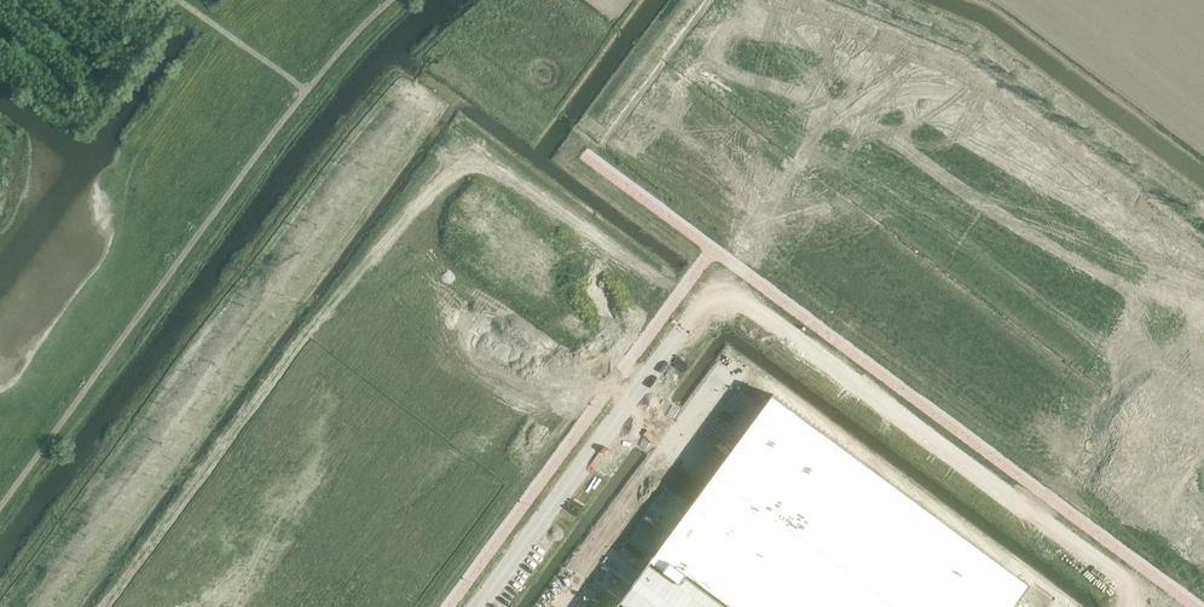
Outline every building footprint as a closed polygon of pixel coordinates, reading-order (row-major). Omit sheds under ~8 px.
[(1010,592),(1002,586),(998,591),(983,581),(987,575),(756,405),(708,471),(733,490),(702,533),(676,514),(636,568),(662,587),(647,606),(1000,606),(1010,592)]
